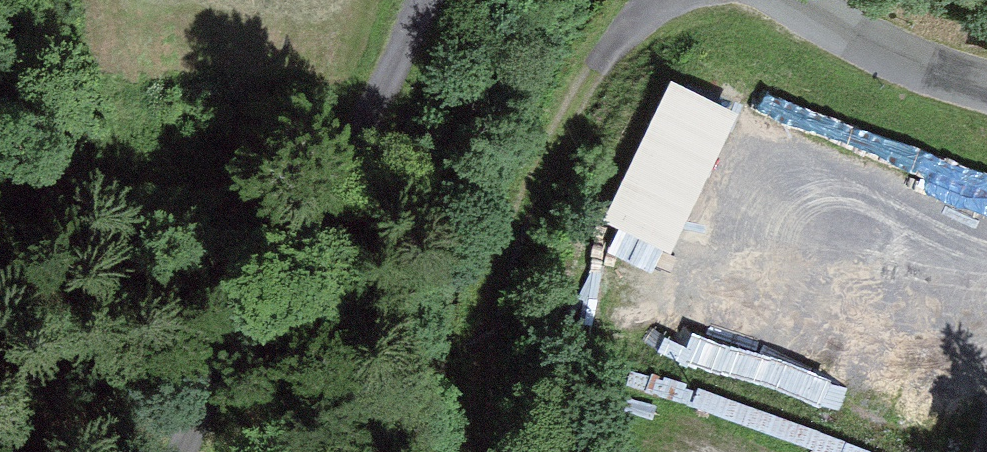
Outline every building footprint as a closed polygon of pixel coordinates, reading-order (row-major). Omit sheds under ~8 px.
[(666,67),(601,193),(667,227),(732,101),(666,67)]
